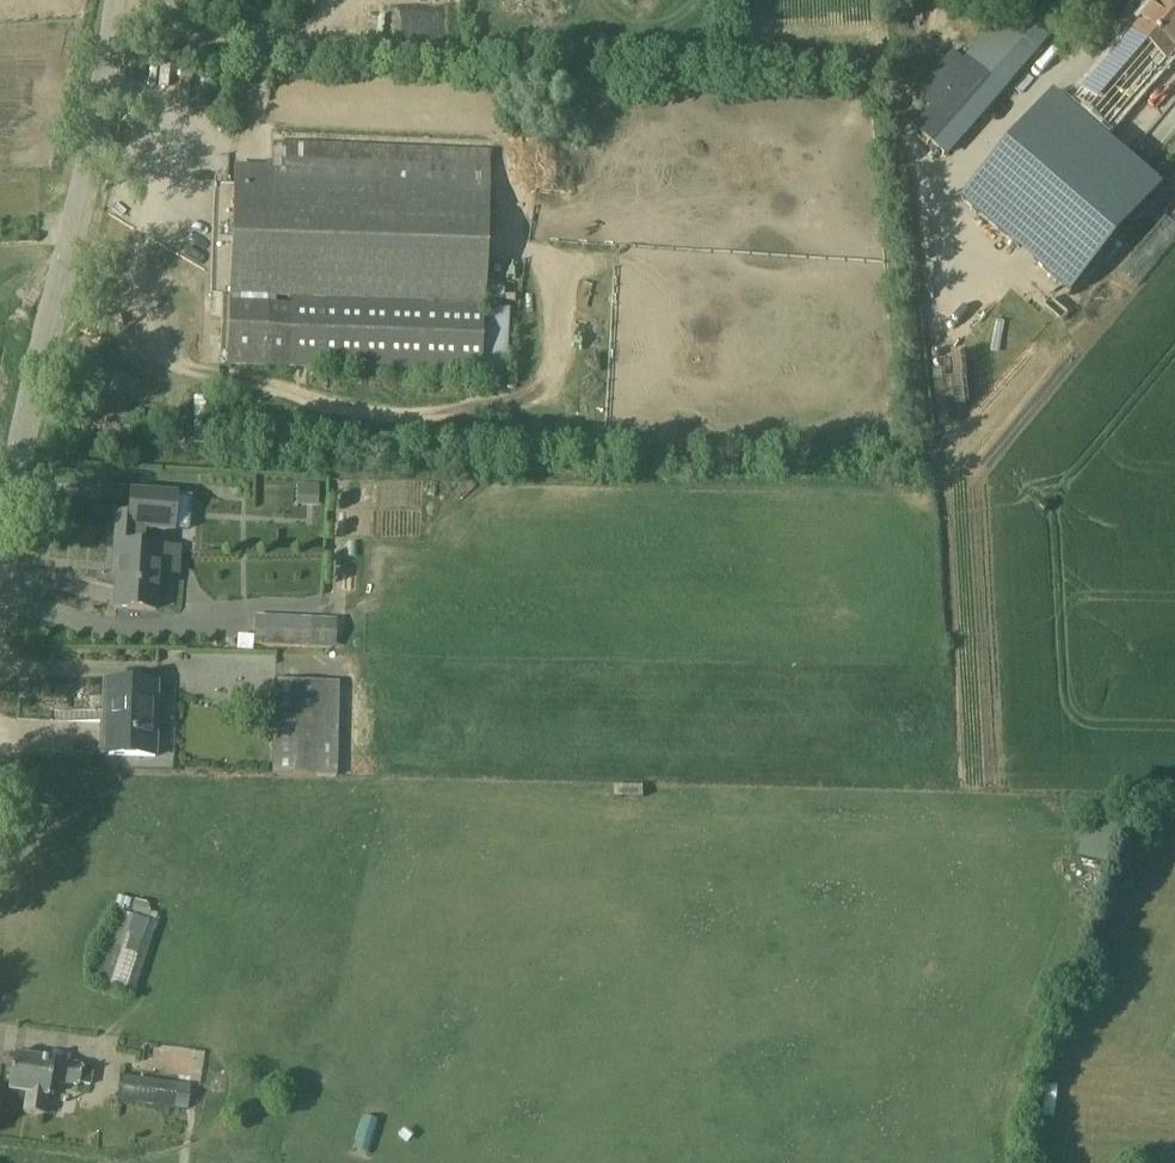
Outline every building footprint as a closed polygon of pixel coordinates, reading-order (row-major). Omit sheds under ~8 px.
[(1038,53),(1079,6),(1072,0),(1030,0),(1010,23),(1002,16),(964,60),(953,51),(922,86),(941,102),(918,130),(947,155),(1037,53),(1038,53)] [(1167,0),(1163,0),(1076,100),(1078,102),(1107,128),(1109,130),(1174,54),(1174,7),(1167,0)] [(1073,107),(1055,91),(962,198),(1073,294),(1165,188),(1103,133),(1107,128),(1078,102),(1073,107)] [(484,307),(492,151),(274,142),(274,160),(272,185),(235,184),(232,294),(229,366),(313,370),(483,376),(483,371),(508,371),(508,350),(510,309),(484,307)] [(297,501),(319,503),(320,486),(298,484),(297,501)] [(115,609),(155,611),(157,611),(162,550),(162,549),(146,548),(148,528),(175,530),(177,497),(132,494),(130,517),(128,517),(117,517),(114,564),(121,564),(120,577),(117,577),(115,609)] [(98,522),(70,522),(70,549),(87,550),(87,526),(104,526),(104,546),(111,546),(112,512),(98,512),(98,522)] [(338,620),(324,619),(255,616),(256,647),(336,651),(338,620)] [(340,683),(317,683),(275,682),(273,776),(316,777),(337,778),(340,683)] [(155,684),(105,683),(104,710),(112,710),(112,721),(110,721),(109,758),(153,759),(155,684)] [(160,926),(115,911),(92,977),(136,993),(160,926)] [(94,1068),(84,1067),(84,1065),(14,1055),(9,1091),(27,1094),(25,1113),(44,1115),(47,1098),(48,1098),(51,1082),(79,1087),(80,1085),(91,1086),(94,1068)] [(192,1084),(121,1074),(117,1101),(188,1110),(192,1084)]
